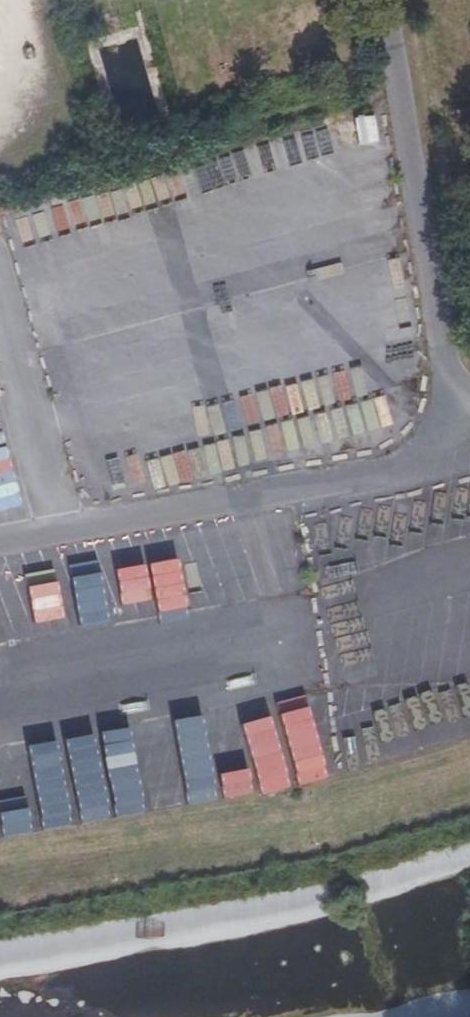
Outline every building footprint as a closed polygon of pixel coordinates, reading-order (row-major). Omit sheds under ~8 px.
[(135,188),(187,181),(185,161),(132,168),(135,188)] [(131,542),(141,602),(169,597),(159,538),(131,542)] [(106,622),(135,619),(126,545),(97,549),(106,622)] [(96,626),(89,552),(60,554),(68,629),(96,626)] [(17,563),(32,636),(61,630),(46,557),(17,563)] [(181,741),(152,742),(154,793),(183,792),(181,741)] [(246,742),(217,748),(227,795),(255,790),(246,742)] [(259,778),(287,775),(284,751),(256,755),(259,778)] [(145,784),(117,787),(120,813),(148,809),(145,784)]
